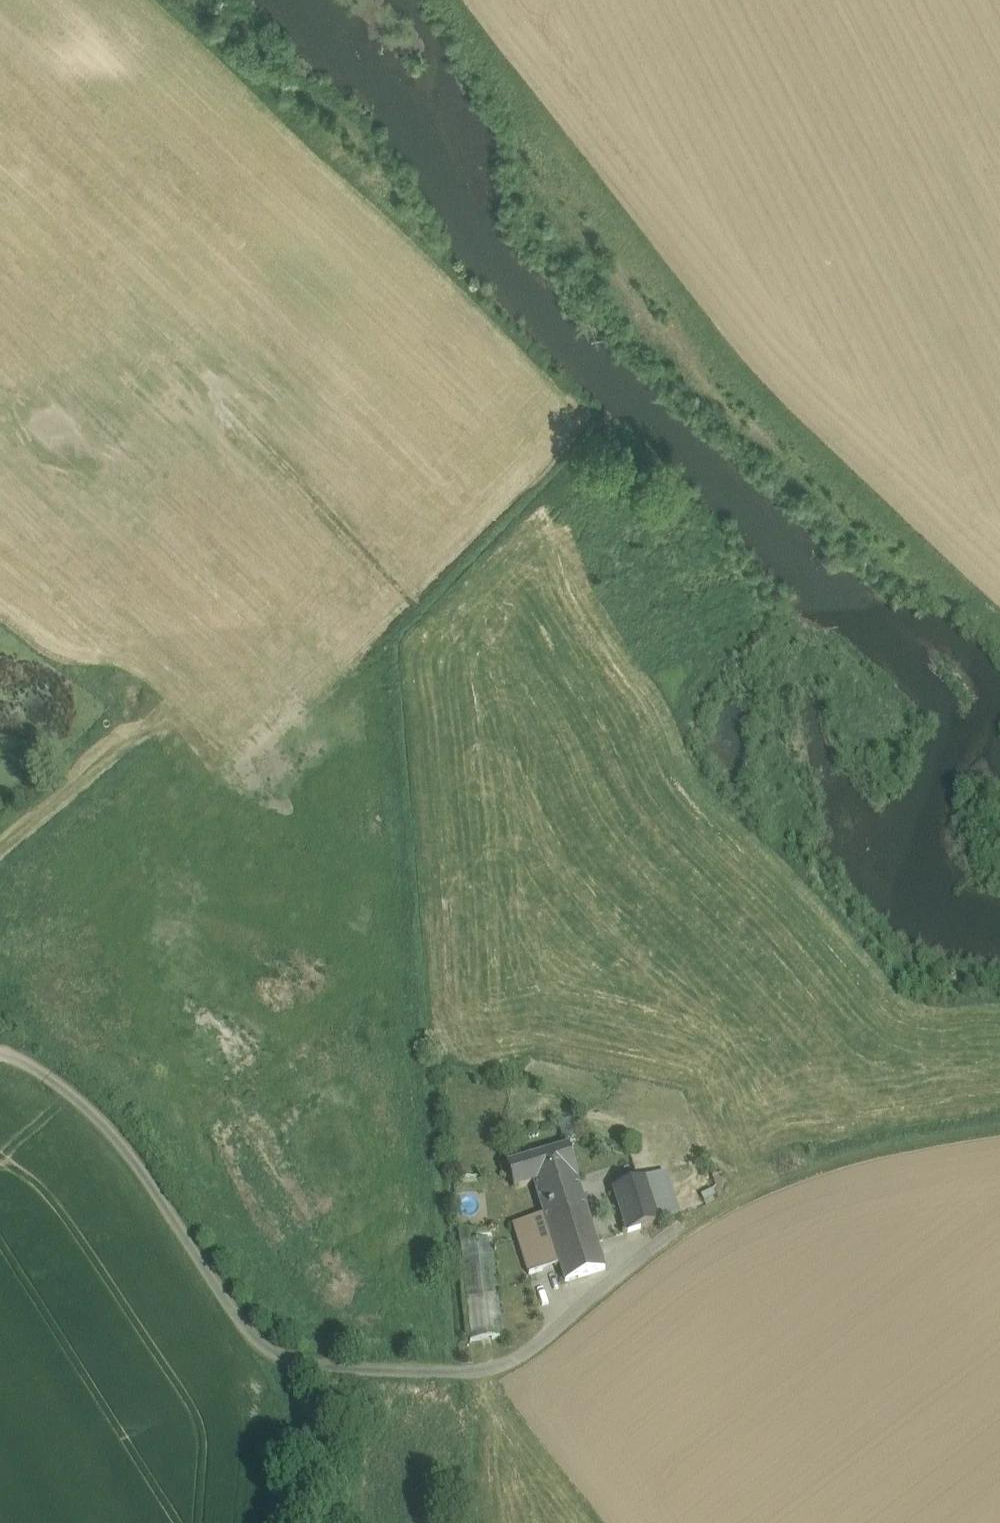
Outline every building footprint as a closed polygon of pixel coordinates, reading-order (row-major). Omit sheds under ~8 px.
[(568,1149),(507,1167),(514,1189),(533,1184),(541,1207),(581,1196),(577,1183),(578,1183),(568,1149)] [(485,1174),(452,1178),(470,1342),(502,1338),(485,1174)] [(664,1174),(646,1180),(655,1208),(672,1203),(664,1174)] [(646,1180),(612,1190),(626,1234),(660,1223),(655,1208),(646,1180)] [(581,1196),(541,1207),(544,1216),(559,1266),(565,1284),(605,1271),(581,1196)] [(672,1203),(655,1208),(660,1223),(677,1218),(672,1203)] [(544,1216),(513,1226),(528,1275),(559,1266),(544,1216)]
